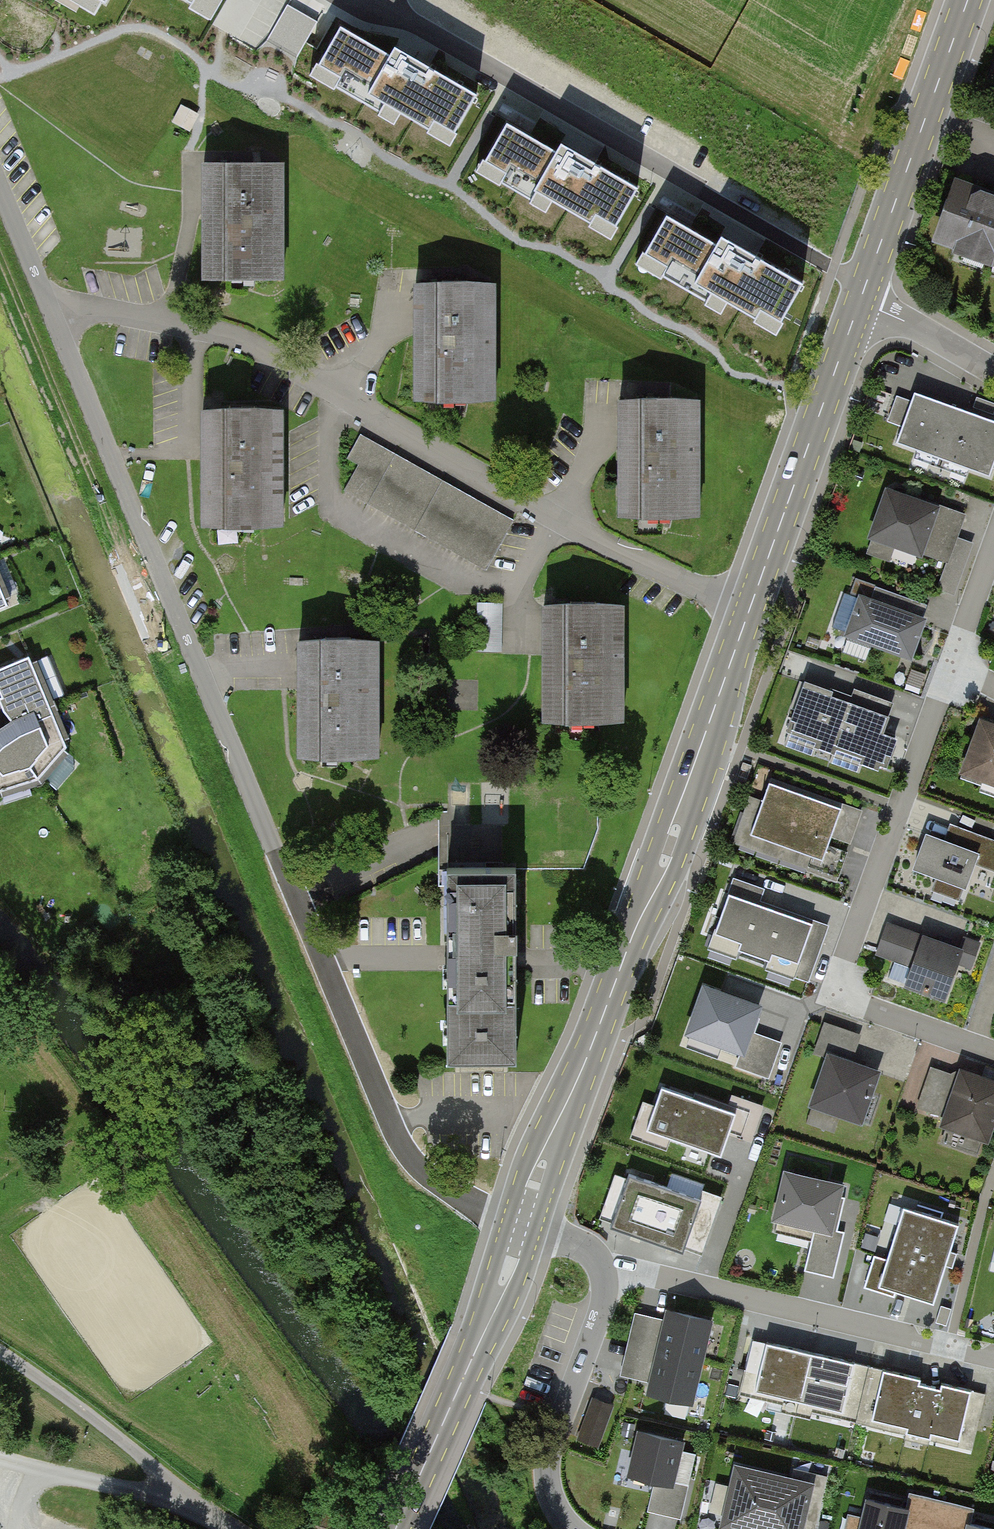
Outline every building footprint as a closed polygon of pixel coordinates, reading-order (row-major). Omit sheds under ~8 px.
[(477,93),(394,46),(390,53),(340,25),(318,63),(342,76),(336,85),(381,111),(385,103),(430,128),(433,123),(454,134),(477,93)] [(637,187),(560,144),(556,151),(506,123),(485,161),(505,172),(500,181),(532,199),(536,192),(591,223),(596,214),(616,225),(637,187)] [(203,279),(284,279),(284,166),(203,167),(203,279)] [(993,261),(993,194),(959,182),(938,240),(993,261)] [(803,282),(720,235),(716,242),(666,213),(644,251),(668,265),(662,274),(707,299),(711,291),(756,317),(760,311),(780,323),(803,282)] [(414,400),(494,400),(494,287),(414,287),(414,400)] [(993,476),(993,423),(920,398),(903,446),(993,476)] [(615,517),(696,516),(696,404),(615,404),(615,517)] [(201,525),(282,525),(282,413),(201,413),(201,525)] [(360,461),(344,491),(488,570),(518,516),(362,430),(349,454),(360,461)] [(865,538),(914,555),(916,550),(946,561),(961,518),(881,490),(865,538)] [(841,637),(902,660),(917,620),(856,598),(841,637)] [(542,721),(623,721),(623,609),(542,609),(542,721)] [(302,753),(383,753),(383,641),(302,641),(302,753)] [(0,670),(0,701),(11,726),(0,733),(0,793),(40,779),(67,750),(29,660),(0,670)] [(830,692),(805,684),(786,737),(886,773),(897,742),(882,737),(894,705),(854,691),(851,698),(831,690),(830,692)] [(954,773),(993,787),(993,730),(972,722),(954,773)] [(749,837),(785,850),(805,795),(768,782),(749,837)] [(785,850),(821,863),(841,808),(805,795),(785,850)] [(927,836),(913,872),(938,881),(934,891),(965,902),(978,867),(993,873),(993,841),(951,825),(944,843),(927,836)] [(448,1061),(514,1061),(514,869),(448,869),(448,1061)] [(764,889),(732,878),(728,890),(760,901),(764,889)] [(779,911),(728,893),(708,949),(759,967),(779,911)] [(830,928),(779,911),(759,967),(810,984),(830,928)] [(958,949),(887,923),(875,956),(912,970),(905,989),(947,1004),(961,967),(973,972),(983,944),(963,937),(958,949)] [(764,1008),(703,986),(685,1038),(740,1058),(736,1069),(769,1081),(782,1043),(755,1033),(764,1008)] [(838,1116),(852,1121),(871,1066),(848,1058),(856,1035),(823,1023),(812,1054),(823,1058),(806,1105),(810,1106),(804,1124),(831,1133),(838,1116)] [(987,1140),(993,1121),(993,1080),(962,1068),(960,1076),(938,1068),(923,1108),(945,1116),(942,1124),(987,1140)] [(655,1107),(644,1103),(631,1140),(666,1152),(670,1142),(721,1159),(729,1135),(750,1143),(762,1109),(732,1098),(728,1108),(694,1096),(692,1101),(660,1090),(655,1107)] [(845,1188),(784,1174),(772,1226),(813,1236),(805,1274),(834,1281),(844,1236),(834,1234),(845,1188)] [(625,1182),(616,1179),(601,1221),(609,1224),(607,1230),(685,1259),(687,1253),(701,1258),(722,1200),(702,1193),(700,1201),(627,1175),(625,1182)] [(888,1264),(875,1260),(866,1291),(895,1300),(896,1296),(934,1308),(958,1231),(904,1214),(888,1264)] [(711,1326),(665,1315),(646,1399),(692,1410),(711,1326)] [(983,1399),(752,1344),(740,1397),(768,1404),(766,1410),(809,1420),(810,1415),(906,1438),(905,1442),(927,1447),(928,1443),(970,1453),(983,1399)] [(590,1394),(577,1437),(601,1444),(614,1401),(590,1394)] [(686,1446),(638,1435),(627,1481),(675,1492),(686,1446)] [(734,1468),(720,1528),(806,1528),(816,1488),(734,1468)] [(847,1517),(844,1528),(964,1528),(968,1512),(914,1498),(910,1517),(866,1506),(862,1520),(847,1517)]
